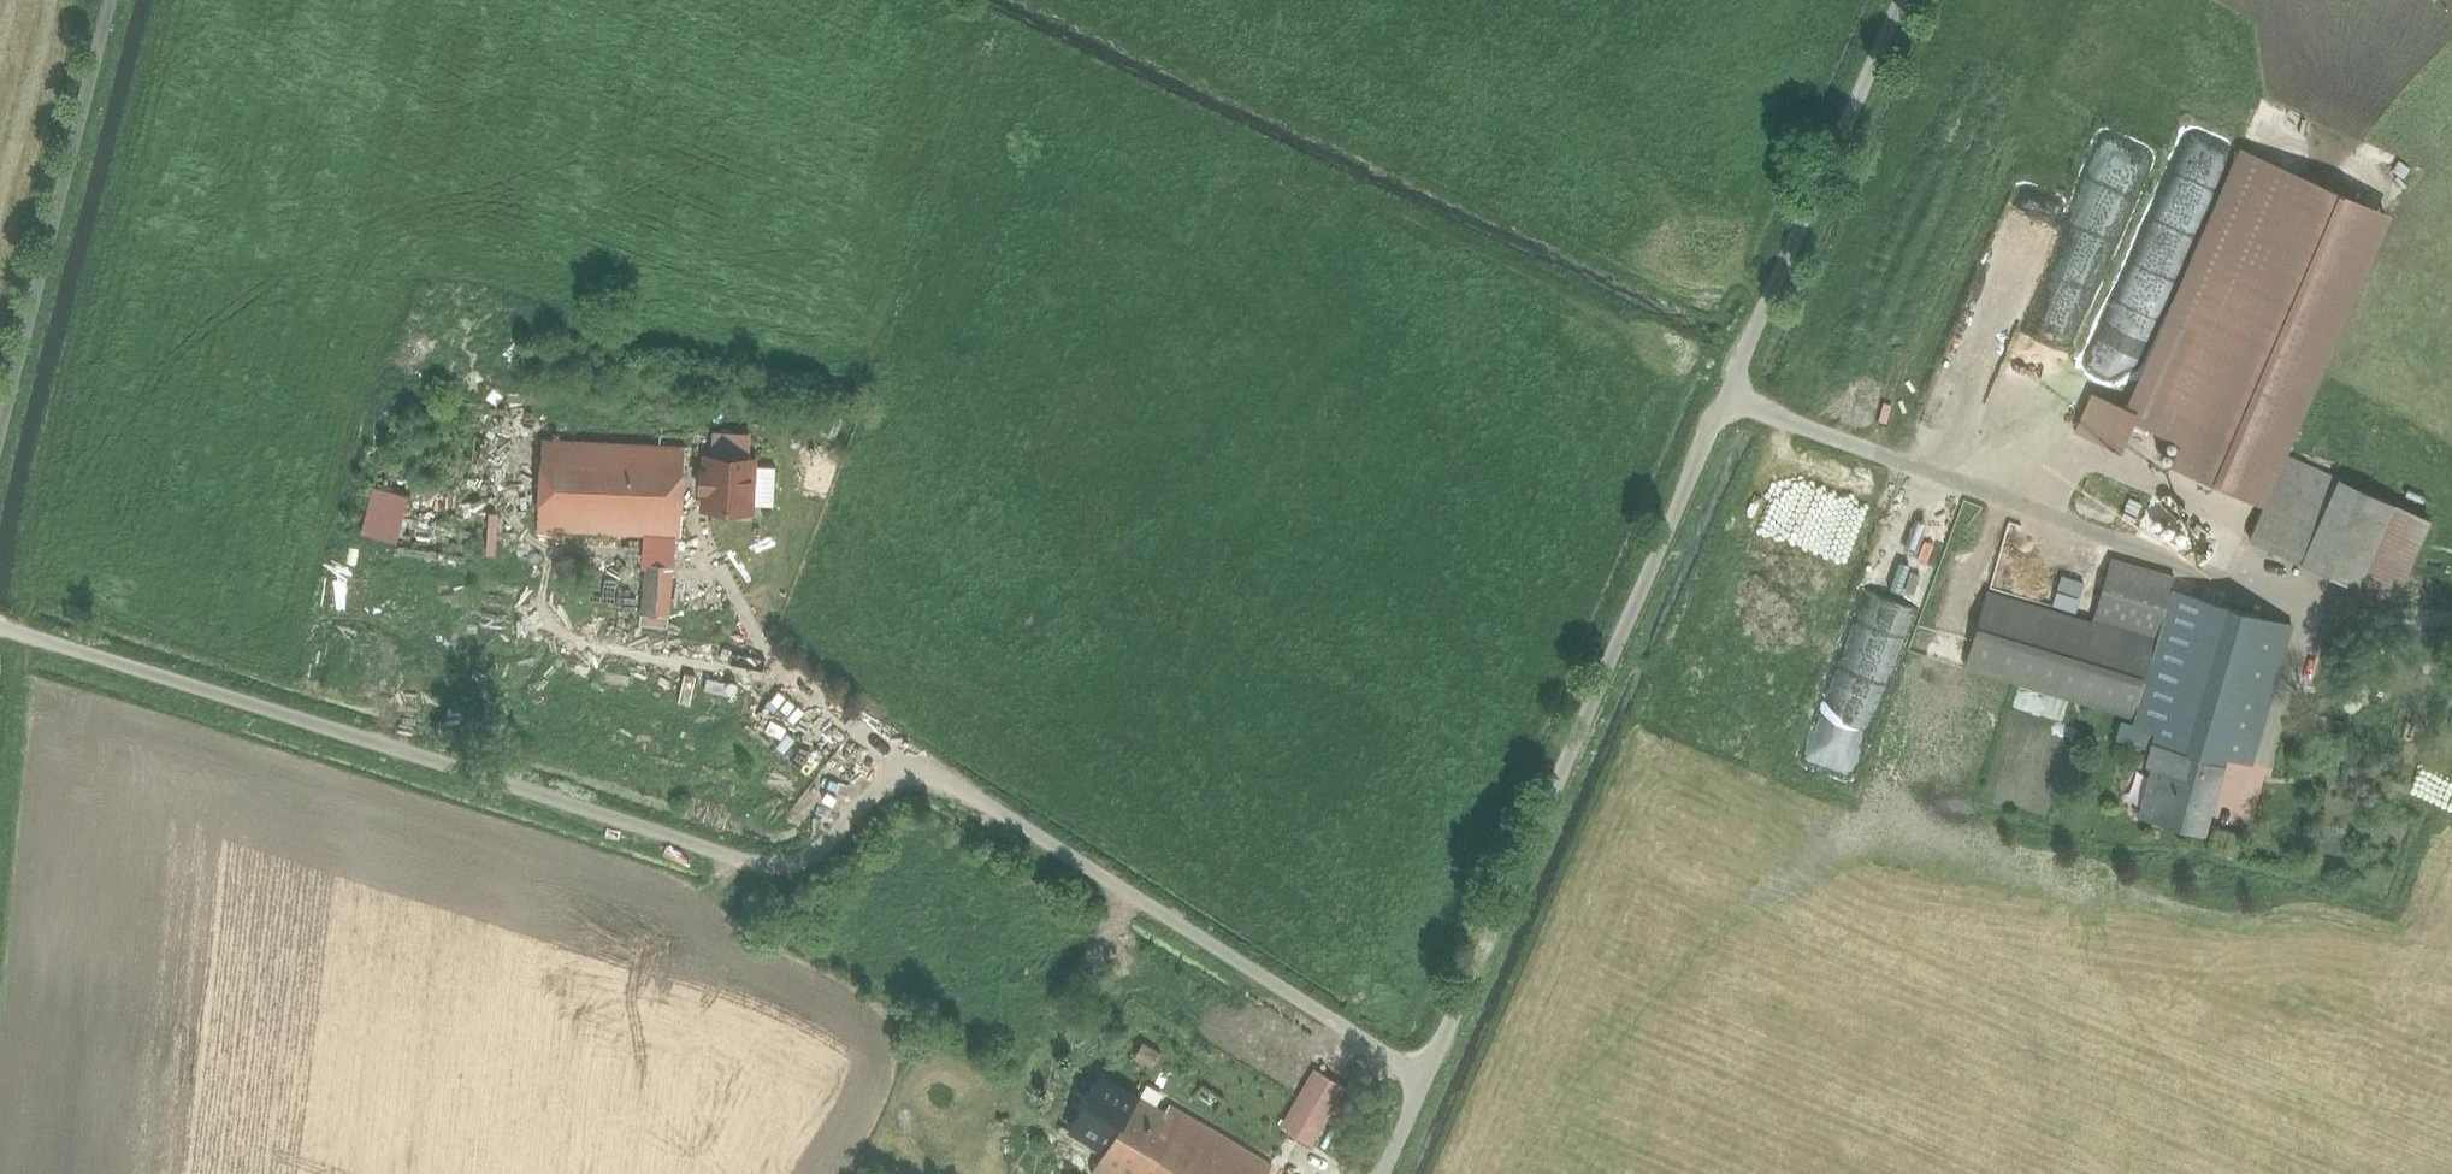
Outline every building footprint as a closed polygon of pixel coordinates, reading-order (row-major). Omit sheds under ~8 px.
[(2121,434),(2274,501),(2290,468),(2403,210),(2249,143),(2121,434)] [(2148,168),(2149,155),(2122,153),(2120,172),(2129,173),(2130,166),(2148,168)] [(2103,295),(2134,210),(2097,196),(2066,281),(2103,295)] [(2147,220),(2127,270),(2172,287),(2192,238),(2147,220)] [(518,436),(514,529),(668,536),(672,443),(518,436)] [(771,459),(708,458),(707,514),(739,514),(739,487),(770,487),(771,459)] [(2274,501),(2267,518),(2258,541),(2354,588),(2359,577),(2389,590),(2420,519),(2290,468),(2274,501)] [(405,541),(416,491),(381,483),(370,533),(405,541)] [(500,550),(505,518),(496,517),(491,548),(500,550)] [(678,566),(643,564),(640,617),(675,619),(678,566)] [(1979,593),(1956,668),(2116,716),(2110,736),(2132,743),(2112,810),(2181,831),(2183,824),(2188,826),(2208,761),(2232,768),(2235,769),(2276,631),(2163,597),(2166,587),(2098,567),(2081,624),(1979,593)] [(1153,1022),(1141,1045),(1170,1060),(1182,1037),(1153,1022)] [(1343,1086),(1305,1065),(1269,1127),(1307,1149),(1343,1086)] [(1083,1173),(1254,1173),(1259,1167),(1156,1108),(1149,1120),(1083,1082),(1053,1133),(1091,1155),(1081,1173),(1083,1173)]
